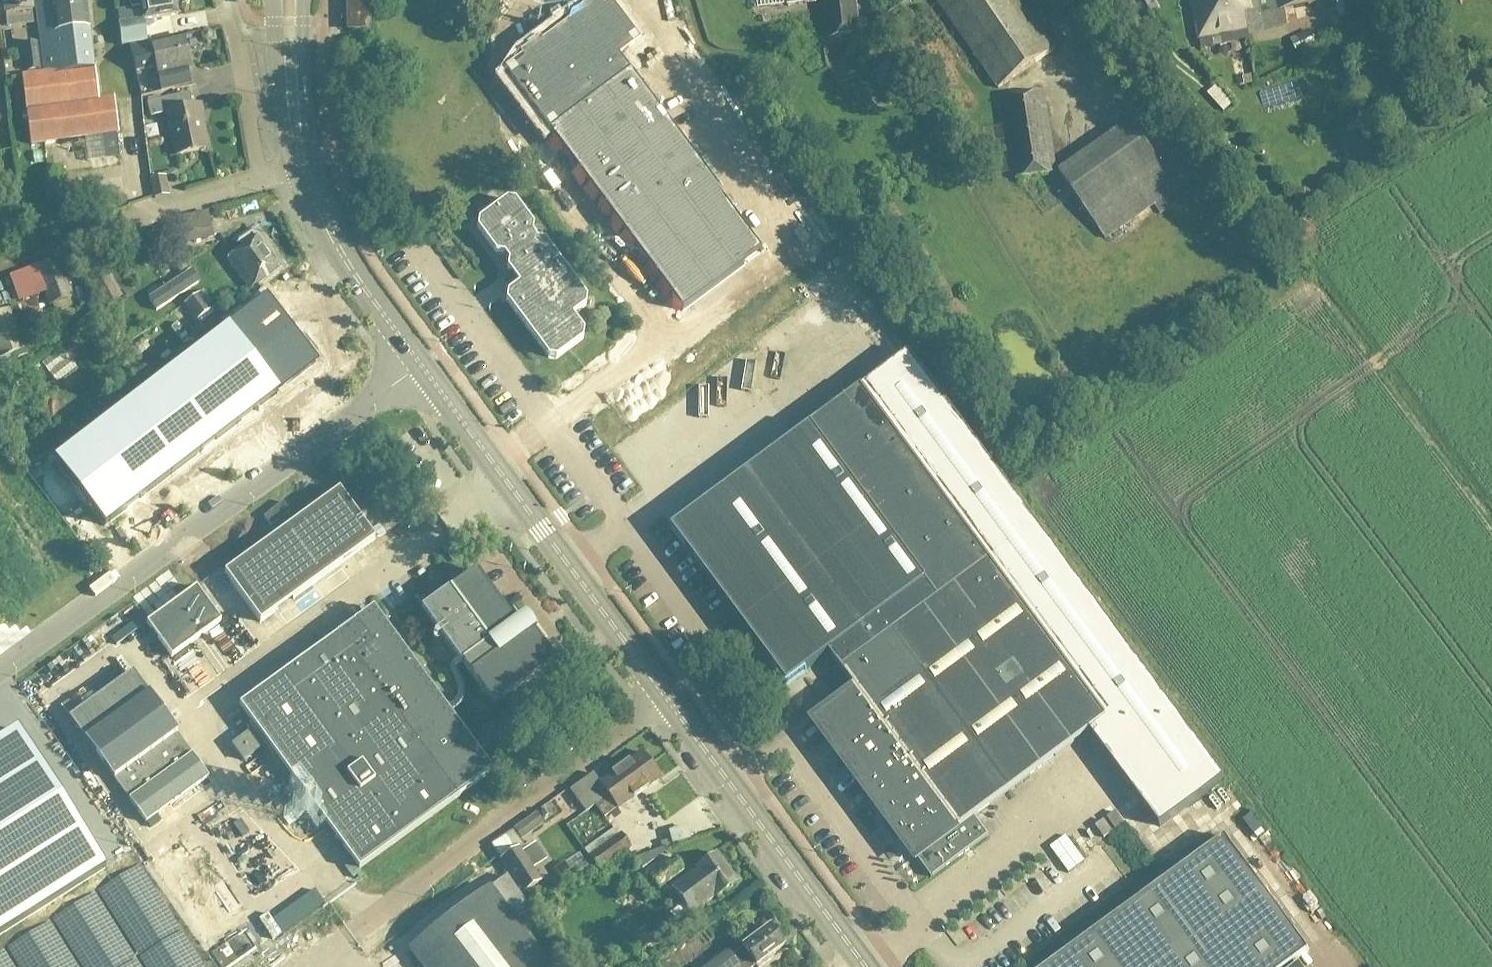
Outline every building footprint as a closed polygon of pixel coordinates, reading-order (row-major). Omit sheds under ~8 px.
[(4,16),(30,13),(28,0),(2,0),(4,16)] [(85,12),(83,0),(44,0),(34,1),(43,75),(21,77),(30,145),(116,134),(112,101),(97,103),(85,12)] [(130,10),(140,8),(142,21),(175,16),(173,0),(129,0),(130,10)] [(507,79),(682,314),(763,253),(619,61),(640,45),(607,0),(600,0),(593,5),(591,3),(588,5),(590,8),(587,10),(586,9),(577,15),(578,16),(575,18),(574,16),(571,18),(572,20),(540,44),(539,42),(535,44),(537,47),(534,49),(531,44),(522,50),(525,55),(523,57),(521,55),(518,57),(520,60),(507,79)] [(828,39),(860,35),(855,0),(823,0),(828,39)] [(998,91),(1026,71),(1054,51),(1017,0),(935,0),(998,91)] [(1198,41),(1246,31),(1242,16),(1239,0),(1189,0),(1198,41)] [(1242,16),(1258,13),(1259,17),(1320,5),(1319,0),(1239,0),(1242,16)] [(346,6),(346,30),(346,31),(368,30),(367,5),(346,6)] [(145,43),(143,29),(141,22),(117,26),(120,47),(145,43)] [(134,73),(154,69),(160,94),(187,88),(184,72),(188,71),(181,38),(129,49),(134,73)] [(23,46),(26,72),(40,70),(37,44),(23,46)] [(999,99),(1003,127),(1012,181),(1055,175),(1043,92),(999,99)] [(178,97),(147,104),(150,118),(166,115),(175,157),(208,150),(202,123),(204,123),(201,107),(181,111),(178,97)] [(1071,162),(1056,172),(1104,241),(1153,207),(1172,193),(1176,190),(1164,173),(1107,213),(1071,162)] [(476,222),(475,230),(494,255),(502,256),(506,263),(505,270),(511,278),(508,280),(507,288),(509,291),(505,294),(504,302),(545,359),(554,360),(580,341),(581,333),(570,318),(583,308),(585,300),(543,243),(535,242),(530,235),(531,228),(513,203),(505,201),(476,222)] [(209,223),(183,229),(186,244),(212,238),(209,223)] [(279,271),(255,239),(226,260),(226,261),(200,280),(223,311),(249,292),(279,271)] [(47,308),(51,306),(54,314),(73,308),(70,300),(71,299),(58,260),(33,269),(47,308)] [(191,271),(148,300),(156,313),(199,284),(191,271)] [(182,306),(194,323),(210,310),(199,294),(182,306)] [(54,465),(103,528),(314,366),(265,303),(54,465)] [(22,349),(14,308),(0,311),(0,353),(22,349)] [(1088,732),(1108,760),(1109,760),(1159,827),(1222,780),(908,354),(861,389),(860,388),(808,427),(809,428),(670,530),(786,686),(828,655),(855,692),(814,722),(915,860),(915,859),(930,879),(987,837),(972,817),(1088,732)] [(223,575),(259,624),(374,541),(338,492),(223,575)] [(494,707),(553,664),(554,663),(531,632),(533,631),(524,618),(514,625),(476,573),(424,611),(494,707)] [(145,625),(170,659),(219,623),(194,589),(145,625)] [(372,611),(240,708),(360,870),(491,773),(372,611)] [(234,634),(216,645),(233,674),(251,663),(234,634)] [(193,680),(202,696),(217,687),(208,672),(193,680)] [(208,779),(133,674),(110,691),(105,684),(98,689),(102,696),(86,708),(78,696),(62,708),(145,824),(208,779)] [(0,743),(0,937),(105,870),(17,732),(0,743)] [(251,734),(233,746),(245,762),(262,749),(251,734)] [(587,794),(596,807),(651,766),(641,752),(599,784),(600,785),(587,794)] [(661,779),(651,766),(596,807),(604,818),(618,808),(619,810),(661,779)] [(1113,814),(1105,820),(1114,831),(1122,825),(1113,814)] [(1110,833),(1102,822),(1094,828),(1102,839),(1110,833)] [(619,834),(587,857),(598,872),(630,849),(619,834)] [(1306,954),(1222,840),(1048,966),(1288,966),(1306,954)] [(517,850),(500,862),(521,894),(538,882),(517,850)] [(698,871),(695,873),(671,891),(690,917),(718,897),(719,898),(738,884),(716,854),(696,869),(698,871)] [(689,875),(680,862),(659,876),(668,889),(689,875)] [(516,922),(529,912),(504,880),(410,952),(421,966),(550,966),(516,922)] [(754,966),(755,966),(760,966),(771,959),(770,957),(782,948),(768,928),(728,957),(726,954),(707,966),(754,966)]
